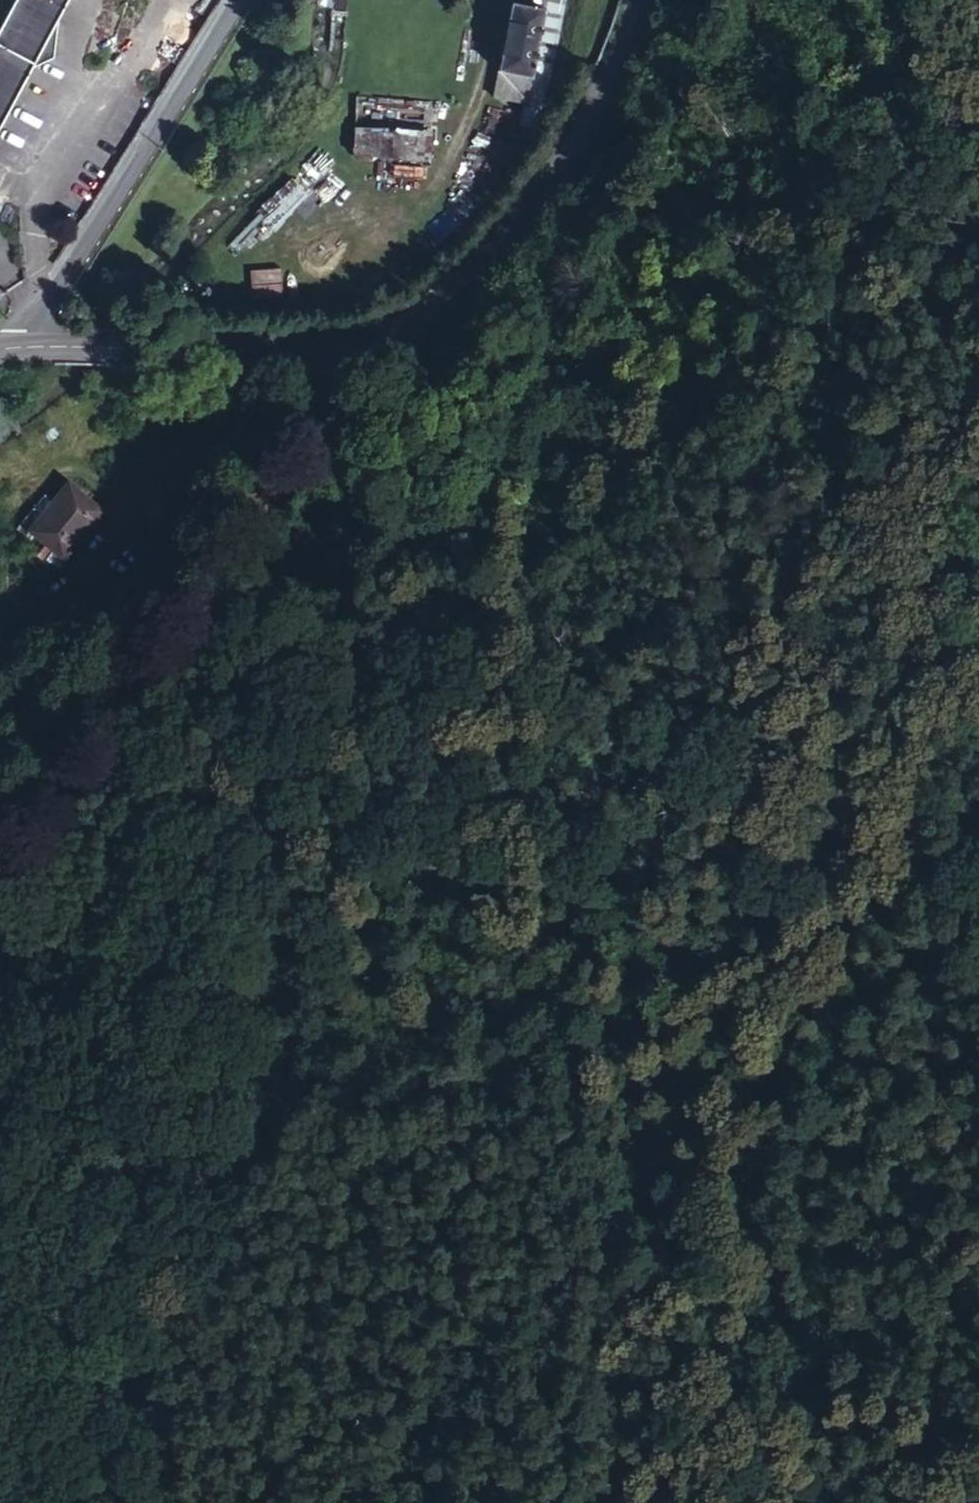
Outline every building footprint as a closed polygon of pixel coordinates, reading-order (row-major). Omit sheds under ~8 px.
[(73,0),(21,0),(0,39),(0,138),(31,80),(46,51),(58,57),(62,21),(73,0)] [(553,0),(513,0),(505,57),(507,57),(522,59),(546,64),(553,0)] [(504,82),(543,89),(546,64),(522,59),(507,57),(504,82)] [(439,116),(355,113),(358,173),(441,168),(439,116)] [(67,564),(105,515),(71,489),(33,537),(67,564)]
